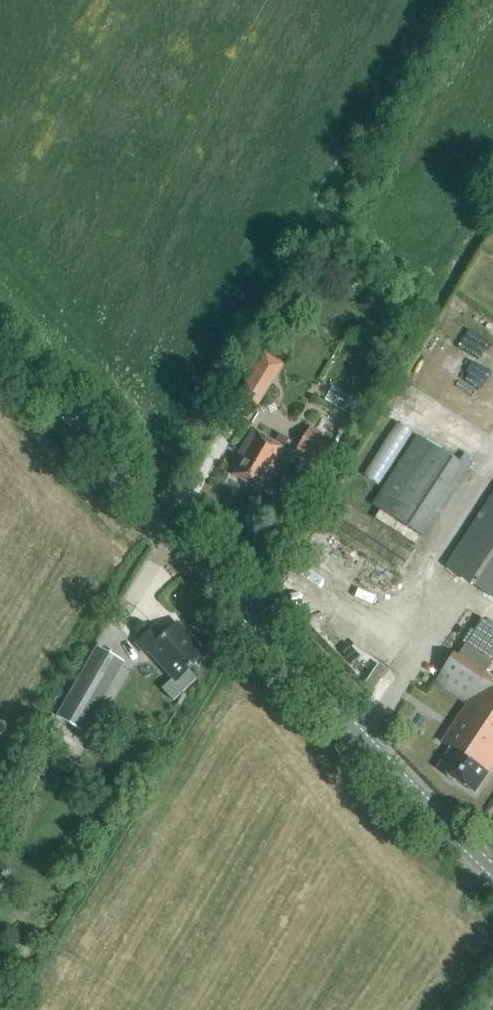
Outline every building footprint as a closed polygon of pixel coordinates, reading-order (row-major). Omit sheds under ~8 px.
[(268,350),(240,397),(260,409),(288,362),(268,350)] [(352,399),(333,387),(325,399),(345,411),(352,399)] [(322,465),(344,428),(321,414),(313,427),(312,426),(297,450),(322,465)] [(271,472),(285,449),(291,440),(280,433),(274,443),(252,430),(239,453),(244,456),(234,473),(257,487),(268,470),(271,472)] [(418,435),(373,504),(424,537),(468,468),(418,435)] [(450,558),(492,587),(492,492),(450,558)] [(405,569),(419,544),(347,504),(337,523),(353,532),(349,538),(405,569)] [(470,636),(492,651),(492,625),(483,618),(470,636)] [(178,678),(203,655),(176,625),(165,635),(156,626),(138,643),(147,652),(151,648),(178,678)] [(492,659),(492,651),(470,636),(458,655),(485,672),(492,659)] [(84,731),(125,662),(97,646),(57,716),(84,731)] [(451,746),(437,768),(449,776),(475,793),(480,785),(489,771),(492,765),(492,678),(453,652),(435,681),(467,702),(442,740),(447,743),(451,746)]
